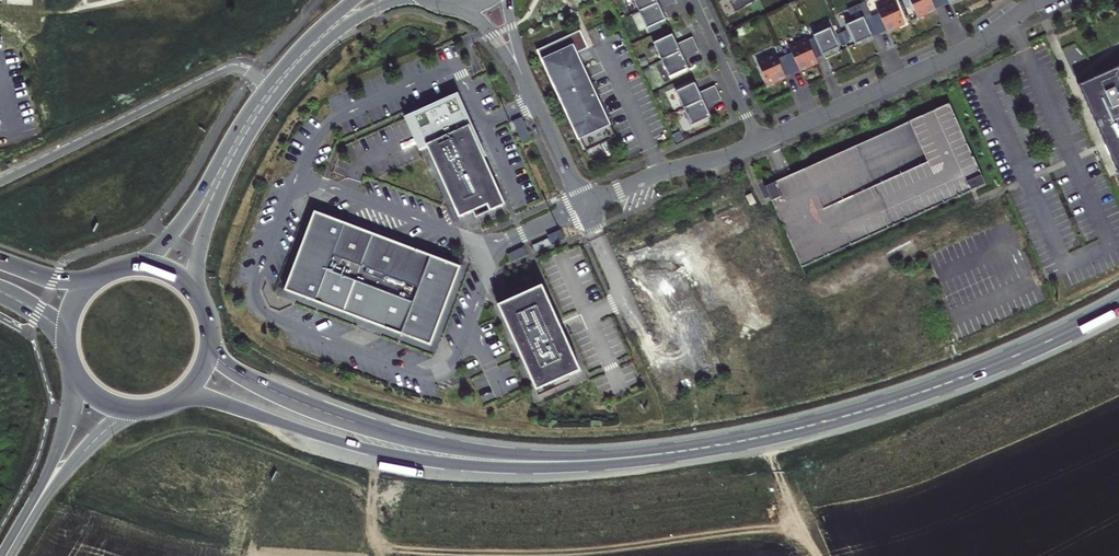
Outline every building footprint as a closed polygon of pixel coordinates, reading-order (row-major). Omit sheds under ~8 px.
[(639,12),(658,3),(657,0),(633,0),(639,12)] [(675,0),(665,0),(658,3),(661,10),(677,3),(675,0)] [(918,19),(943,8),(939,0),(909,0),(918,19)] [(943,8),(950,5),(950,4),(959,0),(939,0),(943,8)] [(639,12),(647,29),(666,20),(661,10),(658,3),(639,12)] [(905,25),(895,3),(877,11),(879,16),(872,19),(880,37),(905,25)] [(880,37),(872,19),(865,22),(865,20),(847,28),(856,47),(880,37)] [(840,50),(831,30),(814,38),(815,40),(808,43),(816,61),(840,50)] [(653,43),(661,60),(680,52),(677,44),(673,35),(653,43)] [(696,45),(693,37),(677,44),(680,52),(696,45)] [(808,43),(808,42),(790,50),(790,51),(783,54),(793,76),(818,65),(816,61),(808,43)] [(699,52),(696,45),(680,52),(684,59),(699,52)] [(544,61),(548,69),(578,55),(574,47),(544,61)] [(589,50),(578,55),(548,69),(545,71),(545,73),(549,71),(587,154),(617,140),(579,57),(590,52),(589,50)] [(680,52),(661,60),(669,78),(688,69),(684,59),(680,52)] [(793,76),(783,54),(776,57),(758,65),(768,87),(793,76)] [(1078,88),(1096,128),(1118,152),(1118,69),(1078,88)] [(695,83),(676,92),(684,109),(703,100),(699,93),(695,83)] [(719,93),(715,86),(699,93),(703,100),(719,93)] [(722,101),(719,93),(703,100),(706,108),(722,101)] [(505,205),(455,98),(412,118),(426,148),(459,219),(473,213),(487,206),(490,212),(505,205)] [(684,109),(691,126),(711,118),(706,108),(703,100),(684,109)] [(785,179),(765,188),(801,268),(984,187),(949,106),(785,179)] [(426,148),(412,118),(404,121),(418,152),(426,148)] [(1096,128),(1118,175),(1118,174),(1118,152),(1096,128)] [(746,197),(750,206),(756,204),(751,194),(746,197)] [(487,206),(473,213),(476,219),(490,212),(487,206)] [(461,267),(314,213),(285,292),(432,346),(461,267)] [(548,238),(533,245),(536,251),(551,244),(548,238)] [(499,305),(539,396),(559,387),(557,381),(581,371),(543,286),(499,305)]
